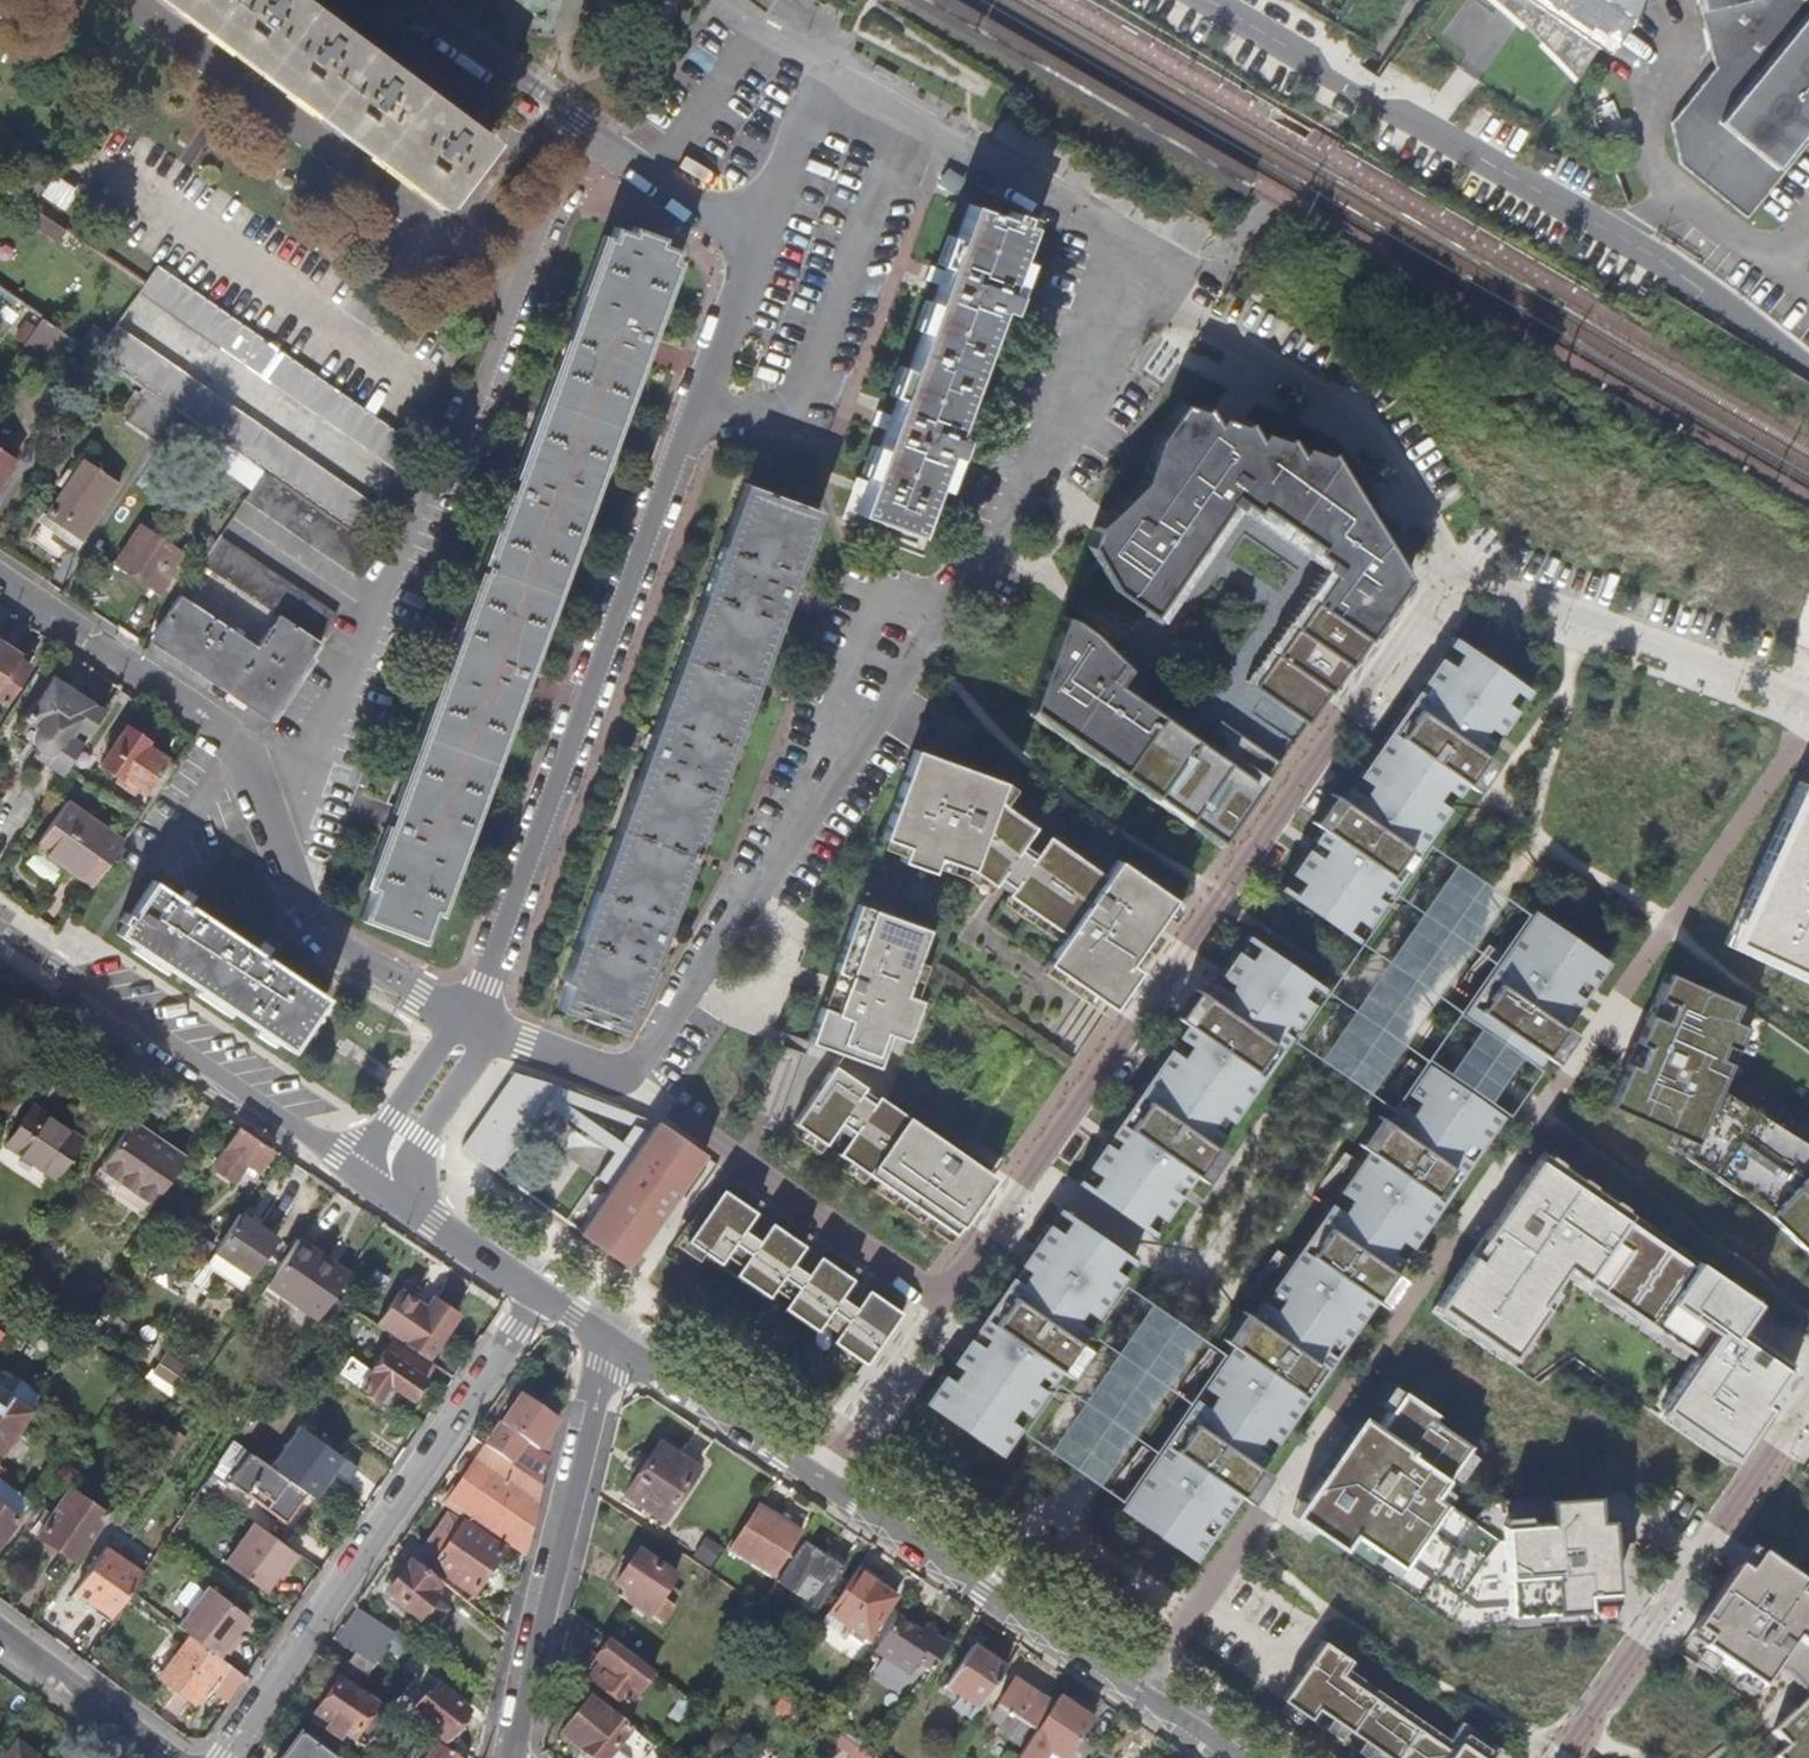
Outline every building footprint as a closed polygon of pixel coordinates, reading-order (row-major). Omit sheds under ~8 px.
[(445,202),(493,137),(303,0),(168,0),(445,202)] [(1518,7),(1560,46),(1580,68),(1630,0),(1511,0),(1518,7)] [(1730,60),(1686,119),(1694,159),(1762,213),(1808,154),(1808,0),(1710,0),(1730,60)] [(56,184),(45,201),(63,213),(75,196),(56,184)] [(920,521),(1034,221),(970,198),(858,497),(920,521)] [(426,926),(669,246),(610,225),(366,904),(426,926)] [(140,291),(396,473),(417,445),(161,263),(145,284),(140,291)] [(60,366),(79,341),(42,315),(23,342),(60,366)] [(373,504),(117,324),(97,353),(119,369),(145,387),(183,413),(266,472),(351,531),(373,504)] [(125,417),(162,443),(183,413),(145,387),(125,417)] [(1252,686),(1306,723),(1407,578),(1326,449),(1322,454),(1302,447),(1297,453),(1285,434),(1281,439),(1260,432),(1255,438),(1243,419),(1239,424),(1218,417),(1214,423),(1201,404),(1197,409),(1179,403),(1154,439),(1140,481),(1092,529),(1086,546),(1112,589),(1150,616),(1228,504),(1235,509),(1240,502),(1255,512),(1259,508),(1316,548),(1313,552),(1327,562),(1322,569),(1330,575),(1252,686)] [(15,463),(0,453),(0,484),(15,463)] [(40,516),(42,517),(59,529),(62,525),(78,536),(117,480),(81,455),(40,516)] [(381,551),(351,531),(266,472),(246,501),(362,579),(381,551)] [(781,584),(808,508),(751,486),(662,738),(650,735),(645,751),(655,756),(566,1008),(624,1027),(651,949),(665,953),(671,937),(658,932),(775,600),(790,605),(795,590),(781,584)] [(1240,502),(1235,509),(1322,569),(1327,562),(1313,552),(1316,548),(1259,508),(1255,512),(1240,502)] [(1228,504),(1150,616),(1158,621),(1235,509),(1228,504)] [(182,550),(144,524),(119,560),(160,588),(178,564),(175,561),(182,550)] [(337,616),(220,538),(202,564),(279,615),(320,642),(337,616)] [(1330,575),(1322,569),(1244,681),(1252,686),(1330,575)] [(254,644),(182,594),(154,634),(272,712),(320,642),(279,615),(254,644)] [(1116,680),(1126,665),(1088,631),(1070,618),(1061,615),(1027,709),(1223,844),(1281,760),(1219,718),(1203,740),(1116,680)] [(1451,635),(1289,869),(1366,922),(1435,823),(1528,688),(1451,635)] [(0,647),(0,699),(6,703),(32,663),(20,654),(17,658),(0,647)] [(33,757),(62,776),(103,714),(51,678),(25,716),(51,732),(33,757)] [(106,763),(145,790),(165,762),(146,748),(149,745),(129,730),(106,763)] [(1034,826),(995,799),(1002,779),(914,747),(889,815),(913,824),(908,838),(940,850),(946,835),(980,848),(994,884),(995,883),(1032,830),(1034,826)] [(1792,777),(1726,957),(1808,987),(1808,783),(1792,777)] [(37,844),(93,882),(121,842),(66,803),(37,844)] [(1321,988),(1286,1038),(1394,1112),(1426,1065),(1498,1114),(1501,1116),(1525,1081),(1526,1082),(1538,1065),(1534,1062),(1458,1010),(1523,916),(1538,894),(1435,823),(1366,922),(1321,988)] [(1044,838),(1032,830),(995,883),(1007,891),(1044,838)] [(1106,876),(1047,835),(1044,838),(1007,891),(1006,894),(1063,934),(1044,962),(1111,1009),(1139,969),(1130,963),(1176,899),(1118,859),(1106,876)] [(124,923),(117,933),(291,1051),(327,998),(153,882),(131,913),(125,909),(118,919),(124,923)] [(1634,918),(1619,901),(1610,909),(1625,926),(1634,918)] [(819,1005),(806,1041),(876,1066),(888,1033),(903,1038),(917,998),(901,992),(925,928),(857,903),(832,972),(843,976),(831,1010),(819,1005)] [(1599,968),(1523,916),(1458,1010),(1534,1062),(1599,968)] [(1244,935),(1085,1166),(1161,1219),(1286,1038),(1321,988),(1244,935)] [(1665,972),(1661,982),(1678,989),(1682,979),(1665,972)] [(1661,982),(1611,1094),(1633,1104),(1629,1114),(1672,1133),(1670,1139),(1685,1148),(1682,1156),(1756,1207),(1765,1213),(1808,1256),(1808,1146),(1715,1086),(1718,1081),(1719,1082),(1728,1061),(1729,1062),(1752,1010),(1682,979),(1678,989),(1661,982)] [(821,1144),(861,1085),(831,1063),(790,1122),(821,1144)] [(1219,1366),(1125,1502),(1197,1551),(1498,1114),(1426,1065),(1394,1112),(1223,1359),(1219,1366)] [(612,1151),(596,1174),(610,1183),(654,1119),(639,1114),(551,1080),(511,1070),(459,1146),(495,1171),(543,1103),(612,1151)] [(835,1153),(875,1094),(861,1085),(821,1144),(835,1153)] [(953,1233),(993,1174),(875,1094),(835,1153),(953,1233)] [(1633,1104),(1611,1094),(1607,1104),(1629,1114),(1633,1104)] [(29,1110),(4,1148),(55,1184),(80,1146),(29,1110)] [(610,1183),(578,1230),(632,1266),(708,1155),(654,1119),(610,1183)] [(258,1172),(273,1150),(256,1138),(234,1123),(230,1131),(235,1134),(213,1167),(228,1178),(241,1160),(258,1172)] [(90,1184),(144,1220),(184,1160),(131,1125),(90,1184)] [(1685,1148),(1670,1139),(1667,1145),(1682,1156),(1685,1148)] [(1692,1265),(1536,1158),(1436,1304),(1511,1356),(1546,1306),(1540,1302),(1564,1266),(1694,1355),(1659,1407),(1732,1456),(1795,1363),(1737,1324),(1754,1299),(1695,1259),(1692,1265)] [(763,1201),(728,1177),(684,1239),(718,1263),(724,1254),(738,1263),(732,1272),(767,1297),(773,1287),(787,1297),(781,1306),(815,1330),(821,1321),(835,1331),(829,1339),(863,1363),(907,1301),(874,1277),(849,1312),(836,1303),(860,1268),(825,1244),(800,1279),(787,1269),(811,1235),(776,1211),(753,1245),(739,1236),(763,1201)] [(1056,1209),(918,1411),(994,1463),(1024,1425),(1113,1291),(1133,1262),(1056,1209)] [(275,1242),(241,1218),(218,1251),(252,1275),(275,1242)] [(351,1272),(301,1238),(271,1282),(321,1316),(334,1298),(351,1272)] [(454,1318),(481,1337),(497,1313),(496,1300),(464,1278),(454,1293),(462,1299),(450,1316),(454,1318)] [(406,1280),(399,1291),(426,1309),(433,1298),(406,1280)] [(376,1326),(425,1359),(454,1318),(450,1316),(453,1311),(433,1298),(426,1309),(399,1291),(376,1326)] [(1113,1291),(1024,1425),(1124,1495),(1125,1502),(1219,1366),(1223,1359),(1113,1291)] [(428,1370),(388,1341),(366,1373),(345,1359),(332,1376),(369,1403),(383,1386),(405,1402),(428,1370)] [(159,1368),(150,1382),(168,1395),(177,1381),(159,1368)] [(1401,1390),(1365,1442),(1347,1430),(1290,1513),(1338,1547),(1348,1533),(1396,1567),(1402,1557),(1472,1605),(1507,1603),(1508,1612),(1585,1607),(1586,1624),(1616,1623),(1609,1517),(1597,1518),(1595,1494),(1484,1500),(1471,1522),(1432,1495),(1467,1445),(1429,1418),(1433,1413),(1401,1390)] [(496,1420),(501,1424),(519,1438),(503,1460),(538,1485),(545,1456),(532,1446),(549,1421),(514,1395),(496,1420)] [(29,1418),(6,1401),(1,1409),(0,1408),(0,1461),(29,1418)] [(501,1424),(485,1447),(503,1460),(519,1438),(501,1424)] [(621,1495),(663,1522),(696,1471),(656,1443),(645,1460),(640,1457),(627,1477),(631,1481),(621,1495)] [(501,1541),(521,1556),(538,1485),(503,1460),(485,1447),(447,1501),(464,1514),(459,1522),(443,1511),(419,1546),(426,1551),(421,1558),(428,1563),(426,1566),(462,1593),(501,1541)] [(932,1464),(913,1450),(906,1460),(925,1474),(932,1464)] [(265,1517),(289,1481),(251,1454),(227,1490),(265,1517)] [(27,1503),(0,1483),(0,1541),(27,1503)] [(230,1500),(207,1483),(204,1488),(227,1504),(230,1500)] [(225,1508),(227,1504),(204,1488),(202,1491),(225,1508)] [(72,1565),(101,1523),(68,1498),(38,1541),(72,1565)] [(760,1503),(731,1547),(772,1575),(801,1531),(760,1503)] [(1658,1515),(1636,1516),(1636,1530),(1659,1528),(1658,1515)] [(296,1553),(250,1520),(221,1561),(263,1590),(280,1566),(285,1570),(296,1553)] [(839,1571),(799,1543),(775,1579),(814,1607),(839,1571)] [(78,1592),(115,1618),(131,1594),(144,1575),(107,1549),(78,1592)] [(1748,1549),(1691,1630),(1705,1640),(1699,1649),(1757,1690),(1792,1640),(1805,1650),(1808,1644),(1808,1591),(1748,1549)] [(669,1579),(631,1550),(607,1582),(621,1592),(615,1601),(650,1626),(664,1606),(655,1599),(669,1579)] [(429,1597),(426,1595),(420,1591),(427,1582),(402,1562),(378,1590),(410,1618),(413,1616),(421,1623),(435,1607),(426,1599),(429,1597)] [(852,1570),(872,1584),(877,1577),(857,1563),(852,1570)] [(891,1598),(872,1584),(852,1570),(823,1613),(862,1639),(891,1598)] [(432,1587),(427,1582),(420,1591),(426,1595),(432,1587)] [(205,1585),(177,1626),(192,1636),(223,1658),(235,1641),(230,1638),(247,1614),(205,1585)] [(913,1659),(928,1670),(945,1645),(927,1632),(922,1638),(893,1618),(871,1649),(904,1672),(913,1659)] [(213,1684),(233,1698),(248,1676),(226,1660),(223,1658),(192,1636),(162,1682),(197,1706),(213,1684)] [(349,1639),(328,1671),(352,1687),(373,1656),(349,1639)] [(1322,1639),(1281,1698),(1309,1717),(1316,1707),(1389,1757),(1483,1757),(1458,1741),(1451,1751),(1339,1673),(1349,1659),(1322,1639)] [(623,1708),(648,1675),(605,1642),(590,1660),(602,1669),(591,1684),(623,1708)] [(941,1685),(973,1707),(1000,1668),(968,1645),(941,1685)] [(372,1709),(325,1676),(299,1712),(325,1729),(330,1722),(352,1737),(372,1709)] [(995,1729),(1019,1746),(1044,1709),(1047,1705),(1012,1680),(995,1703),(1007,1712),(995,1729)] [(467,1709),(433,1683),(412,1712),(445,1737),(467,1709)] [(1770,1733),(1784,1747),(1773,1757),(1808,1757),(1808,1695),(1770,1733)] [(638,1750),(582,1703),(555,1737),(580,1757),(631,1757),(638,1750)] [(1044,1709),(1019,1746),(1011,1757),(1081,1757),(1068,1750),(1080,1733),(1044,1709)] [(323,1753),(287,1728),(266,1757),(320,1757),(323,1753)] [(434,1744),(425,1757),(454,1757),(434,1744)]
